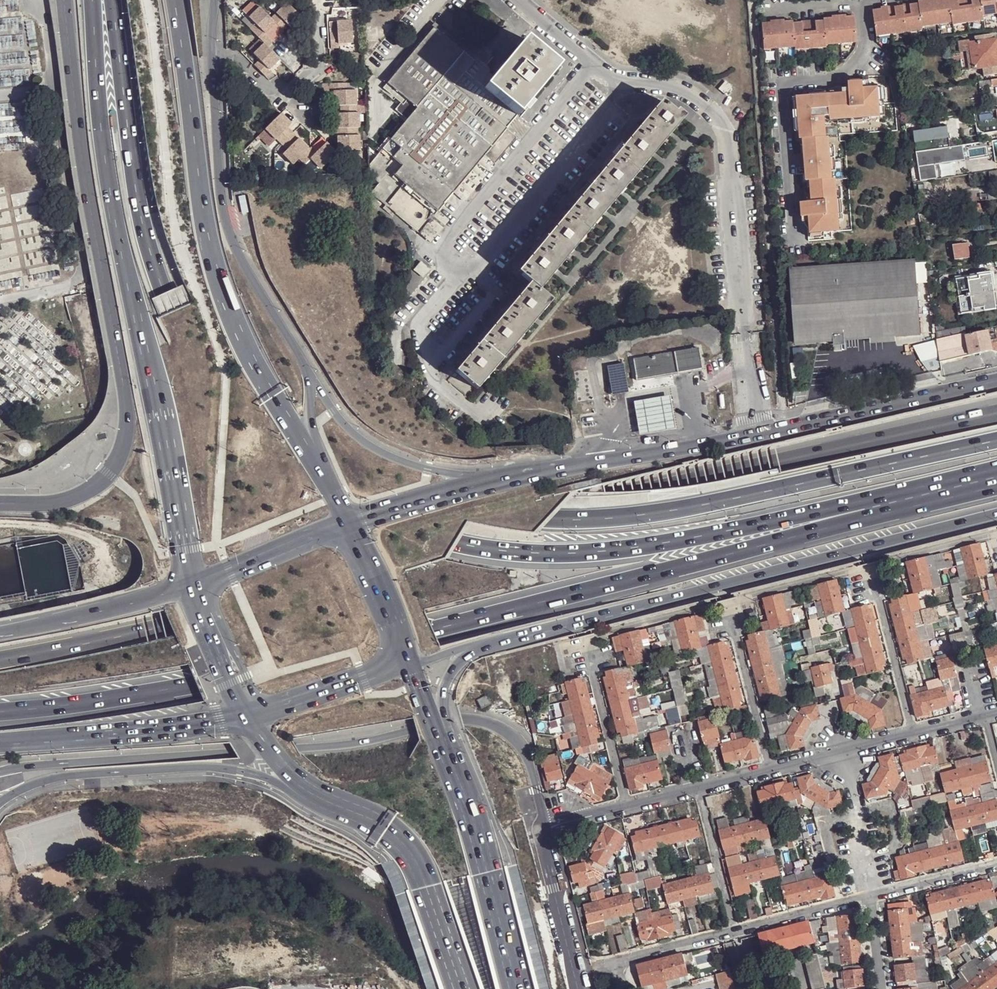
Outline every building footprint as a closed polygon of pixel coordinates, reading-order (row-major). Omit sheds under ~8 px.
[(878,37),(923,30),(923,28),(953,23),(954,25),(984,21),(984,17),(996,15),(996,0),(928,0),(928,1),(919,2),(919,5),(911,6),(911,5),(903,6),(904,7),(896,8),(896,7),(882,9),(882,11),(874,11),(878,37)] [(300,15),(287,2),(271,19),(273,20),(275,23),(283,30),(288,25),(293,29),(300,22),(297,18),(300,15)] [(255,24),(250,29),(259,39),(264,43),(268,47),(274,42),(265,33),(272,26),(269,23),(273,20),(271,19),(259,7),(249,18),(255,24)] [(770,23),(761,24),(764,49),(795,47),(795,49),(825,47),(825,45),(856,42),(854,16),(845,17),(845,16),(831,16),(831,18),(823,19),(823,21),(815,22),(815,20),(801,21),(801,23),(793,24),(792,21),(784,22),(784,20),(770,22),(770,23)] [(329,33),(330,49),(339,49),(338,45),(348,44),(348,40),(353,40),(352,21),(336,22),(337,32),(329,33)] [(394,176),(437,212),(454,193),(485,155),(507,129),(506,128),(517,115),(485,88),(493,77),(483,69),(433,27),(387,84),(405,99),(395,110),(406,120),(382,149),(402,166),(394,176)] [(970,43),(970,42),(958,43),(960,54),(967,53),(972,53),(974,69),(983,68),(996,66),(996,40),(993,41),(992,35),(975,37),(976,42),(970,43)] [(259,39),(248,50),(253,54),(264,43),(259,39)] [(503,86),(493,77),(485,88),(517,115),(518,115),(558,67),(525,39),(509,58),(519,66),(503,86)] [(259,61),(254,66),(265,77),(271,72),(270,70),(277,63),(274,60),(277,57),(268,47),(264,43),(253,54),(259,61)] [(509,58),(493,77),(503,86),(519,66),(509,58)] [(983,68),(984,76),(996,74),(996,66),(983,68)] [(810,220),(811,231),(824,230),(839,229),(838,219),(836,185),(835,178),(832,178),(831,170),(830,145),(829,137),(827,137),(825,123),(825,122),(824,117),(831,116),(831,119),(838,119),(878,116),(882,116),(882,101),(881,87),(869,88),(864,88),(864,81),(843,83),(843,93),(804,96),(804,89),(793,90),(793,97),(798,97),(800,110),(805,110),(805,117),(800,118),(800,130),(801,139),(804,138),(805,152),(801,152),(802,166),(806,166),(807,180),(811,180),(812,193),(808,198),(804,194),(801,195),(803,215),(809,215),(810,220)] [(346,83),(330,84),(330,92),(333,92),(334,102),(338,102),(338,106),(340,106),(357,106),(356,90),(346,91),(346,83)] [(727,96),(733,90),(725,83),(719,90),(727,96)] [(683,119),(662,101),(627,141),(605,168),(581,196),(558,224),(533,253),(517,272),(530,283),(496,323),(480,342),(502,360),(552,300),(539,290),(683,119)] [(357,106),(340,106),(340,114),(336,114),(336,125),(340,125),(340,129),(359,128),(360,128),(359,113),(357,113),(357,106)] [(996,109),(987,111),(989,121),(996,120),(996,117),(996,109)] [(800,110),(795,110),(795,118),(800,118),(805,117),(805,110),(800,110)] [(278,116),(264,129),(275,141),(276,140),(281,145),(293,134),(288,128),(292,125),(284,117),(281,120),(278,116)] [(980,142),(979,137),(992,135),(990,125),(964,129),(965,137),(964,137),(964,141),(969,141),(970,144),(980,142)] [(336,129),(334,129),(334,138),(337,137),(337,148),(341,148),(341,152),(360,151),(360,140),(360,131),(360,128),(359,128),(340,129),(336,129)] [(485,155),(496,164),(515,140),(516,139),(516,137),(515,135),(507,129),(485,155)] [(282,155),(293,166),(299,159),(309,150),(301,142),(298,145),(295,142),(298,139),(293,134),(281,145),(286,151),(282,155)] [(326,143),(316,154),(311,148),(309,150),(299,159),(304,165),(311,160),(319,169),(322,169),(337,154),(326,143)] [(963,145),(916,152),(921,182),(937,179),(935,164),(965,160),(963,145)] [(402,166),(382,149),(376,157),(373,161),(368,167),(368,173),(369,175),(379,184),(371,193),(386,206),(389,208),(395,214),(412,228),(416,230),(419,234),(437,212),(394,176),(402,166)] [(454,193),(464,201),(496,164),(485,155),(454,193)] [(989,171),(990,180),(996,179),(996,170),(989,171)] [(918,185),(920,195),(927,194),(926,184),(918,185)] [(419,234),(429,242),(448,221),(437,212),(419,234)] [(952,246),(954,260),(969,258),(967,243),(952,246)] [(915,260),(789,269),(794,343),(832,340),(858,339),(870,338),(895,337),(920,335),(915,260)] [(414,270),(423,278),(429,270),(421,262),(414,270)] [(958,297),(993,292),(991,275),(979,277),(979,280),(970,281),(969,278),(956,280),(958,297)] [(993,292),(958,297),(961,315),(974,313),(974,309),(984,308),(984,311),(996,309),(993,292)] [(944,331),(936,332),(937,339),(966,333),(965,327),(944,331)] [(990,340),(993,350),(996,351),(996,329),(989,331),(990,340)] [(971,355),(993,350),(990,340),(989,331),(966,336),(967,342),(971,355)] [(938,342),(939,352),(956,348),(957,355),(963,354),(961,344),(959,337),(938,342)] [(938,342),(937,340),(913,346),(928,371),(942,368),(941,362),(939,352),(938,342)] [(455,372),(477,390),(502,360),(480,342),(455,372)] [(967,342),(961,344),(963,354),(964,357),(971,355),(967,342)] [(636,380),(701,369),(698,348),(633,359),(636,380)] [(939,352),(941,362),(964,357),(963,354),(957,355),(956,348),(939,352)] [(670,396),(634,402),(636,416),(639,435),(675,429),(672,410),(670,396)] [(969,580),(980,577),(988,575),(980,544),(952,552),(956,569),(958,568),(966,566),(969,580)] [(944,554),(933,556),(935,564),(946,561),(944,554)] [(933,556),(925,559),(929,574),(940,572),(948,570),(947,564),(946,561),(935,564),(933,556)] [(917,593),(933,589),(929,574),(925,559),(907,563),(915,594),(917,593)] [(955,570),(953,563),(947,564),(948,570),(949,571),(955,570)] [(966,566),(958,568),(961,582),(965,581),(969,580),(966,566)] [(929,574),(933,589),(934,589),(935,591),(944,589),(941,577),(940,572),(929,574)] [(992,592),(988,575),(980,577),(984,593),(989,592),(992,592)] [(988,575),(992,592),(996,591),(996,581),(996,575),(988,575)] [(836,580),(818,585),(819,586),(822,598),(823,602),(826,616),(844,611),(836,580)] [(953,587),(955,599),(964,597),(961,588),(961,585),(953,587)] [(822,598),(819,586),(810,589),(813,600),(818,599),(822,598)] [(987,603),(993,602),(989,592),(984,593),(987,603)] [(785,608),(789,607),(795,605),(792,593),(782,596),(785,608)] [(907,596),(911,611),(921,609),(919,602),(917,593),(915,594),(907,596)] [(782,595),(763,599),(769,621),(762,623),(764,632),(789,625),(786,612),(785,608),(782,596),(782,595)] [(909,664),(924,660),(919,641),(916,630),(912,615),(911,611),(907,596),(892,600),(893,604),(894,607),(891,608),(904,657),(907,656),(907,659),(909,664)] [(959,612),(964,610),(967,609),(964,597),(955,599),(954,599),(956,607),(957,612),(959,612)] [(823,602),(819,603),(817,604),(820,617),(826,616),(823,602)] [(868,674),(883,670),(882,665),(881,662),(884,661),(872,613),(869,614),(868,610),(867,606),(851,609),(855,625),(856,629),(858,634),(863,656),(868,674)] [(936,607),(922,610),(925,625),(940,621),(936,607)] [(855,625),(851,609),(841,613),(846,629),(852,627),(852,626),(855,625)] [(912,615),(916,630),(926,628),(925,625),(922,610),(922,609),(921,609),(911,611),(912,615)] [(786,612),(789,625),(795,624),(792,610),(790,611),(786,612)] [(953,636),(957,653),(977,648),(975,639),(974,640),(972,633),(971,633),(964,610),(959,612),(961,619),(955,621),(955,623),(954,623),(955,626),(956,626),(958,635),(953,636)] [(700,615),(693,617),(697,632),(704,630),(700,615)] [(693,617),(675,621),(677,630),(679,635),(680,639),(683,652),(690,650),(701,647),(699,638),(697,632),(693,617)] [(677,630),(675,621),(662,625),(664,633),(668,632),(677,630)] [(916,630),(919,641),(929,638),(927,627),(926,628),(916,630)] [(818,628),(804,631),(808,650),(815,648),(814,645),(813,639),(820,637),(818,628)] [(677,630),(668,632),(670,639),(671,641),(676,640),(675,636),(679,635),(677,630)] [(624,650),(629,666),(646,662),(643,648),(642,644),(639,633),(638,631),(620,636),(624,650)] [(764,632),(749,636),(750,641),(751,644),(748,645),(760,693),(763,692),(764,695),(766,700),(780,696),(777,681),(776,680),(772,665),(768,649),(764,633),(764,632)] [(764,633),(768,649),(776,647),(778,647),(776,639),(774,639),(772,633),(771,634),(771,632),(764,633)] [(863,656),(858,634),(848,637),(853,656),(853,658),(863,656)] [(624,650),(620,636),(613,638),(617,652),(624,650)] [(708,645),(706,636),(699,638),(701,647),(708,645)] [(820,637),(813,639),(814,645),(821,644),(820,637)] [(919,641),(924,660),(925,663),(932,662),(933,661),(933,660),(938,659),(938,662),(951,659),(950,655),(948,655),(947,650),(938,652),(934,641),(931,642),(930,637),(929,638),(919,641)] [(676,654),(683,652),(680,639),(676,640),(671,641),(670,639),(662,641),(663,647),(673,645),(676,654)] [(662,641),(650,645),(653,653),(664,650),(663,647),(662,641)] [(739,706),(740,706),(739,701),(738,698),(741,697),(729,649),(725,650),(725,647),(723,642),(708,645),(712,661),(717,678),(721,695),(725,710),(730,709),(732,714),(740,712),(739,706)] [(701,664),(704,664),(712,661),(708,645),(701,647),(690,650),(692,659),(699,657),(701,664)] [(643,648),(646,662),(652,660),(649,646),(647,647),(643,648)] [(776,647),(768,649),(772,665),(779,663),(780,663),(776,647)] [(987,649),(985,650),(992,679),(996,678),(996,647),(987,649)] [(672,656),(657,660),(661,674),(668,672),(667,666),(674,664),(672,656)] [(853,658),(853,656),(848,657),(852,668),(853,667),(853,669),(855,668),(857,676),(868,674),(863,656),(853,658)] [(942,681),(958,676),(953,658),(951,659),(938,662),(937,662),(939,673),(941,680),(942,681)] [(708,681),(717,678),(712,661),(704,664),(708,681)] [(772,665),(776,680),(784,679),(779,663),(772,665)] [(832,683),(830,674),(828,666),(827,664),(811,668),(811,669),(802,672),(805,684),(811,682),(815,695),(826,692),(825,685),(832,683)] [(621,669),(625,685),(633,683),(628,667),(621,669)] [(621,668),(606,672),(607,677),(608,680),(605,681),(617,729),(620,728),(621,732),(623,736),(631,734),(638,732),(629,702),(625,685),(621,669),(621,668)] [(677,672),(667,674),(669,680),(670,680),(672,687),(680,685),(677,672)] [(934,683),(935,691),(945,688),(945,690),(960,685),(958,676),(942,681),(941,680),(933,682),(934,683)] [(717,678),(708,681),(710,687),(707,687),(710,698),(712,697),(721,695),(717,678)] [(568,693),(570,701),(562,703),(566,718),(574,716),(577,729),(578,732),(582,748),(589,746),(597,744),(596,739),(595,736),(598,735),(586,687),(583,688),(582,685),(581,679),(566,683),(568,693)] [(777,681),(780,696),(786,694),(782,680),(777,681)] [(845,698),(856,695),(852,680),(841,683),(845,698)] [(625,685),(629,702),(636,700),(637,700),(634,687),(633,683),(625,685)] [(916,688),(918,695),(935,691),(934,683),(930,684),(930,685),(916,688)] [(945,690),(945,688),(935,691),(918,695),(916,688),(910,690),(917,718),(926,715),(926,712),(929,711),(949,706),(951,714),(956,713),(955,705),(956,705),(953,693),(961,691),(960,685),(945,690)] [(678,717),(688,714),(685,705),(684,705),(682,697),(682,696),(680,688),(672,690),(675,698),(674,699),(676,707),(678,715),(678,717)] [(867,702),(869,699),(871,694),(860,688),(856,695),(867,702)] [(675,698),(672,690),(666,691),(670,708),(671,709),(676,707),(674,699),(675,698)] [(721,695),(712,697),(714,705),(716,713),(718,712),(725,710),(721,695)] [(885,725),(881,710),(870,704),(867,702),(856,695),(845,698),(841,699),(845,713),(849,711),(854,710),(870,719),(871,724),(872,729),(885,725)] [(870,704),(881,710),(885,703),(874,696),(872,701),(870,704)] [(802,710),(814,706),(812,699),(799,702),(802,710)] [(629,702),(638,732),(643,731),(643,726),(641,720),(638,710),(640,709),(639,706),(638,706),(636,700),(629,702)] [(714,705),(707,707),(709,715),(714,714),(716,714),(716,713),(714,705)] [(786,719),(789,715),(779,717),(776,705),(763,708),(770,739),(777,737),(787,735),(794,724),(786,719)] [(814,706),(802,710),(800,712),(794,724),(787,735),(791,750),(804,746),(803,742),(802,737),(811,722),(816,721),(820,719),(817,705),(814,706)] [(671,709),(670,708),(666,709),(669,718),(678,715),(676,707),(671,709)] [(789,715),(786,719),(794,724),(800,712),(792,708),(789,715)] [(870,719),(854,710),(849,711),(850,715),(867,725),(871,724),(870,719)] [(577,729),(574,716),(566,718),(564,719),(566,727),(565,727),(567,735),(565,735),(566,741),(571,740),(569,733),(574,732),(573,730),(577,729)] [(639,737),(639,738),(651,735),(650,735),(649,731),(660,728),(659,726),(660,726),(658,716),(641,720),(643,726),(643,731),(638,732),(639,737)] [(721,744),(715,718),(701,722),(699,722),(706,749),(721,744)] [(807,741),(817,724),(816,721),(811,722),(802,737),(803,742),(807,741)] [(739,740),(753,736),(751,728),(737,732),(739,740)] [(656,753),(671,749),(666,730),(650,735),(651,735),(655,753),(656,753)] [(573,750),(582,748),(578,732),(575,733),(574,732),(569,733),(571,740),(573,750)] [(759,757),(753,736),(739,740),(737,732),(730,734),(732,741),(721,744),(722,749),(724,758),(726,763),(746,757),(749,756),(750,760),(759,757)] [(631,734),(623,736),(621,737),(623,745),(634,742),(633,739),(631,734)] [(791,750),(787,735),(777,737),(780,751),(791,750)] [(906,756),(901,757),(904,772),(906,778),(907,782),(911,781),(913,786),(925,783),(921,768),(931,765),(939,763),(935,748),(930,749),(927,750),(926,747),(908,752),(909,755),(906,756)] [(673,754),(671,749),(656,753),(656,755),(657,758),(673,754)] [(550,782),(563,778),(557,755),(539,759),(542,769),(545,768),(549,782),(550,782)] [(575,763),(579,766),(576,772),(571,779),(575,782),(578,784),(577,786),(592,795),(591,797),(599,802),(602,798),(610,784),(601,779),(606,771),(597,765),(592,774),(590,772),(595,764),(580,755),(575,763)] [(638,756),(623,760),(631,790),(640,788),(640,785),(643,784),(662,779),(658,762),(657,758),(656,755),(639,758),(638,756)] [(893,755),(880,759),(881,763),(882,768),(873,783),(868,785),(863,786),(867,799),(870,803),(877,801),(876,797),(886,794),(889,790),(896,779),(898,774),(894,759),(893,755)] [(940,772),(941,775),(987,763),(985,755),(956,763),(956,764),(940,768),(939,768),(940,772)] [(894,759),(898,774),(904,772),(901,757),(894,759)] [(881,763),(877,764),(867,781),(868,785),(873,783),(882,768),(881,763)] [(939,763),(931,765),(933,774),(940,772),(939,768),(940,768),(939,763)] [(987,763),(941,775),(945,792),(946,794),(948,793),(962,789),(973,786),(979,785),(992,781),(987,763)] [(931,765),(921,768),(925,783),(935,780),(933,774),(931,765)] [(567,777),(571,779),(576,772),(571,769),(567,777)] [(606,771),(601,779),(610,784),(615,776),(606,771)] [(801,790),(802,794),(806,796),(816,801),(817,802),(826,808),(828,809),(833,808),(842,805),(839,793),(839,791),(835,793),(830,793),(814,785),(813,780),(812,775),(811,775),(799,779),(801,790)] [(833,789),(817,779),(813,780),(814,785),(830,793),(835,793),(833,789)] [(899,781),(896,779),(889,790),(896,794),(901,797),(902,798),(909,786),(903,783),(899,781)] [(794,792),(792,784),(787,785),(784,786),(783,783),(766,788),(766,791),(762,791),(758,793),(762,808),(765,807),(777,803),(780,803),(786,802),(796,799),(794,792)] [(996,798),(996,791),(994,784),(979,787),(981,795),(984,804),(996,801),(996,798)] [(979,785),(973,786),(975,792),(975,797),(981,795),(979,787),(979,785)] [(973,786),(962,789),(963,796),(975,792),(973,786)] [(801,790),(794,792),(796,799),(797,802),(804,800),(806,796),(802,794),(801,790)] [(945,792),(930,796),(932,806),(948,802),(947,797),(946,794),(945,792)] [(897,803),(901,797),(896,794),(893,799),(897,803)] [(802,803),(812,809),(814,805),(816,801),(806,796),(804,800),(802,803)] [(930,796),(911,801),(914,811),(920,810),(920,809),(932,806),(930,796)] [(950,809),(951,813),(981,805),(980,800),(973,802),(972,798),(965,800),(966,803),(965,804),(965,805),(950,809)] [(796,799),(786,802),(787,809),(798,806),(797,802),(796,799)] [(954,827),(955,831),(963,829),(996,820),(996,803),(996,801),(984,804),(981,805),(951,813),(954,827)] [(780,803),(777,803),(779,811),(787,809),(786,802),(780,803)] [(814,805),(812,809),(815,810),(826,808),(817,802),(815,806),(814,805)] [(828,809),(826,808),(815,810),(816,816),(819,816),(830,813),(829,811),(833,810),(833,808),(828,809)] [(909,812),(901,814),(902,819),(921,814),(920,810),(914,811),(909,813),(909,812)] [(764,815),(763,813),(733,821),(734,828),(765,820),(764,815)] [(717,820),(720,831),(731,829),(728,817),(717,820)] [(700,836),(697,820),(692,821),(688,822),(688,820),(636,833),(637,836),(632,837),(636,852),(652,848),(655,847),(677,841),(685,840),(698,836),(700,836)] [(731,829),(720,831),(726,856),(738,853),(740,853),(739,850),(738,846),(741,845),(753,842),(760,840),(762,850),(768,848),(771,847),(769,838),(770,838),(765,820),(734,828),(731,829)] [(963,829),(965,836),(996,827),(996,820),(963,829)] [(621,837),(622,835),(606,826),(601,833),(602,833),(593,849),(595,851),(594,854),(591,859),(600,864),(604,866),(607,862),(612,854),(613,852),(614,849),(621,837)] [(947,829),(948,836),(956,834),(955,831),(954,827),(947,829)] [(939,841),(941,847),(942,847),(959,843),(959,841),(957,834),(956,834),(948,836),(947,829),(942,830),(943,835),(939,836),(939,841)] [(963,829),(955,831),(956,834),(957,834),(959,841),(966,839),(965,836),(963,829)] [(791,836),(786,837),(787,843),(787,844),(788,849),(797,848),(798,847),(800,847),(800,846),(808,844),(806,833),(802,834),(802,833),(796,834),(796,835),(793,836),(792,835),(791,835),(791,836)] [(618,851),(618,852),(620,853),(627,841),(621,837),(614,849),(618,851)] [(687,846),(685,840),(677,841),(679,848),(687,846)] [(916,854),(941,847),(939,841),(914,847),(915,849),(916,854)] [(741,845),(742,849),(742,850),(754,847),(753,842),(741,845)] [(902,857),(896,859),(900,872),(895,874),(897,882),(911,878),(911,875),(914,874),(964,861),(959,843),(942,847),(941,847),(916,854),(902,857)] [(771,847),(768,848),(769,849),(756,852),(751,853),(754,863),(773,858),(772,854),(773,853),(771,847)] [(652,848),(636,852),(639,864),(648,862),(655,860),(653,854),(655,853),(655,851),(653,852),(652,848)] [(902,857),(916,854),(915,849),(901,853),(902,857)] [(617,857),(612,854),(607,862),(612,865),(617,857)] [(769,878),(779,875),(775,857),(773,858),(754,863),(747,864),(742,866),(739,856),(726,859),(734,887),(745,884),(748,883),(769,878)] [(582,861),(582,864),(585,864),(586,869),(589,879),(579,882),(581,889),(598,884),(590,863),(588,863),(587,859),(582,861)] [(657,866),(655,860),(648,862),(650,870),(641,873),(641,875),(642,881),(646,880),(659,877),(657,866)] [(814,879),(829,875),(826,863),(814,865),(813,860),(809,862),(810,864),(811,871),(814,879)] [(719,890),(712,863),(707,864),(707,865),(710,874),(714,892),(719,890)] [(604,866),(600,864),(597,870),(603,873),(608,867),(604,866)] [(579,882),(589,879),(586,869),(580,870),(579,865),(571,867),(574,883),(579,882)] [(657,866),(659,877),(661,877),(666,876),(663,865),(661,865),(657,866)] [(710,874),(707,865),(693,868),(695,873),(696,877),(710,874)] [(780,879),(782,888),(814,879),(811,871),(780,879)] [(635,872),(620,875),(621,880),(636,877),(635,872)] [(668,903),(683,899),(697,896),(714,892),(710,874),(696,877),(692,878),(667,884),(663,885),(664,887),(668,903)] [(606,890),(608,900),(630,894),(644,888),(642,881),(641,875),(636,877),(621,880),(623,886),(606,890)] [(779,875),(769,878),(772,890),(782,888),(780,879),(779,875)] [(787,906),(822,897),(825,896),(826,899),(835,897),(829,875),(814,879),(782,888),(787,906)] [(663,881),(661,877),(659,877),(646,880),(648,890),(664,887),(663,885),(663,881)] [(931,914),(946,911),(950,909),(965,906),(976,903),(980,902),(981,901),(995,898),(994,895),(992,883),(986,884),(983,885),(982,882),(934,894),(935,897),(932,898),(927,900),(931,914)] [(745,884),(734,887),(737,897),(747,894),(745,884)] [(593,904),(584,906),(585,908),(587,917),(589,924),(586,924),(589,937),(607,932),(606,928),(604,920),(619,916),(635,912),(630,894),(608,900),(602,901),(598,902),(597,899),(596,894),(602,892),(600,887),(591,889),(592,895),(591,895),(593,904)] [(721,895),(719,890),(714,892),(697,896),(698,900),(721,895)] [(697,896),(683,899),(685,904),(698,900),(697,896)] [(642,897),(633,900),(636,909),(645,907),(642,897)] [(981,901),(982,908),(988,907),(989,909),(996,907),(996,902),(995,898),(981,901)] [(683,899),(668,903),(669,908),(685,904),(683,899)] [(965,906),(966,912),(982,908),(981,901),(980,902),(976,903),(965,906)] [(889,912),(907,909),(906,903),(888,905),(889,912)] [(754,920),(758,919),(754,905),(746,906),(750,921),(754,920)] [(965,906),(950,909),(951,913),(952,918),(957,917),(966,915),(966,912),(965,906)] [(587,917),(585,908),(578,909),(580,919),(587,917)] [(646,911),(649,921),(672,915),(670,909),(652,914),(651,910),(646,911)] [(907,909),(889,912),(894,959),(913,957),(911,943),(911,939),(909,927),(909,923),(907,909)] [(909,923),(912,923),(915,922),(913,909),(907,909),(909,923)] [(649,921),(646,911),(635,914),(637,924),(649,921)] [(946,911),(931,914),(932,919),(946,916),(947,916),(947,915),(946,911)] [(947,915),(947,916),(946,916),(948,929),(959,926),(957,917),(952,918),(951,913),(947,915)] [(641,939),(647,938),(650,937),(650,940),(669,936),(668,933),(671,932),(676,931),(673,918),(672,915),(649,921),(637,924),(641,939)] [(843,964),(862,962),(860,950),(859,940),(857,927),(856,915),(837,917),(839,931),(839,935),(841,947),(841,951),(843,964)] [(619,916),(604,920),(606,928),(621,924),(619,916)] [(839,931),(837,917),(837,916),(829,918),(829,923),(830,924),(830,926),(819,928),(820,935),(830,934),(830,943),(827,944),(828,952),(831,951),(832,954),(834,954),(835,965),(843,964),(841,951),(841,947),(839,935),(839,931)] [(678,917),(673,918),(676,931),(681,929),(678,917)] [(692,935),(699,933),(695,919),(688,920),(692,935)] [(984,925),(987,932),(988,931),(995,927),(993,921),(984,925)] [(809,922),(763,934),(768,954),(814,941),(811,930),(809,922)] [(911,943),(920,941),(922,941),(921,924),(913,925),(913,926),(909,927),(911,939),(911,943)] [(961,946),(982,935),(978,927),(962,934),(963,938),(955,942),(958,948),(961,946)] [(821,965),(826,985),(833,983),(826,958),(825,959),(824,957),(825,957),(825,955),(825,954),(824,954),(824,953),(825,952),(823,945),(821,946),(818,935),(817,935),(816,928),(811,930),(814,941),(817,953),(821,965)] [(982,935),(961,946),(965,952),(979,945),(980,946),(981,945),(981,944),(982,943),(984,944),(985,944),(985,943),(989,940),(988,939),(992,937),(988,931),(987,932),(982,935)] [(625,936),(617,937),(622,953),(629,951),(625,936)] [(913,957),(921,955),(920,941),(911,943),(913,957)] [(937,944),(934,945),(936,960),(935,960),(936,962),(937,962),(938,970),(944,969),(944,965),(948,964),(948,963),(952,960),(948,954),(951,952),(948,946),(939,949),(937,944)] [(989,959),(996,954),(996,949),(995,947),(991,950),(990,950),(985,953),(989,959)] [(697,954),(699,968),(714,966),(712,952),(697,954)] [(804,957),(807,969),(821,965),(817,953),(804,957)] [(683,955),(660,961),(666,980),(667,987),(682,984),(680,976),(688,974),(683,955)] [(914,964),(926,963),(925,960),(924,960),(923,955),(921,955),(913,957),(914,964)] [(977,967),(983,975),(994,966),(989,959),(977,967)] [(960,972),(969,984),(983,975),(977,967),(972,960),(959,970),(960,972)] [(637,967),(642,986),(643,988),(660,988),(667,987),(666,980),(660,961),(637,967)] [(917,988),(933,988),(932,984),(929,985),(929,982),(926,963),(914,964),(916,980),(916,984),(917,988)] [(914,964),(895,966),(896,976),(897,983),(916,980),(914,964)] [(996,987),(996,964),(994,966),(983,975),(969,984),(963,988),(994,988),(996,987)] [(812,988),(821,988),(823,988),(827,987),(826,985),(821,965),(807,969),(812,988)] [(846,988),(864,986),(863,977),(862,969),(844,972),(845,979),(845,981),(846,988)] [(730,972),(717,975),(720,988),(734,988),(730,972)] [(953,988),(963,988),(969,984),(960,972),(957,974),(961,979),(951,986),(953,988)] [(929,982),(929,985),(932,984),(933,988),(938,988),(936,981),(929,982)]
